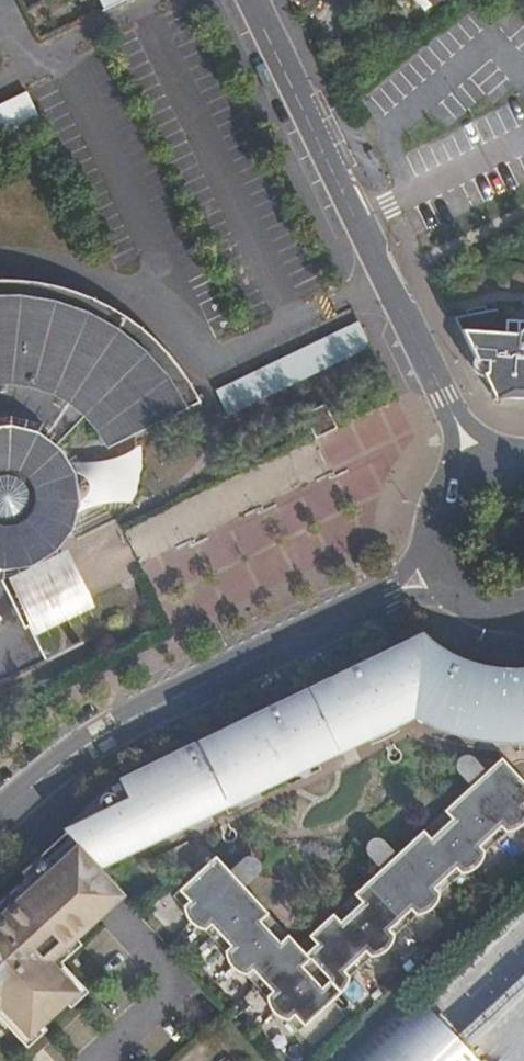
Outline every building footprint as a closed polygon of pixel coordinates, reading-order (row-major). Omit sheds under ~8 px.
[(104,11),(126,0),(99,0),(104,11)] [(424,12),(433,5),(439,0),(414,0),(424,12)] [(0,105),(0,141),(41,121),(27,92),(0,105)] [(3,678),(5,677),(6,674),(6,672),(5,669),(4,666),(10,663),(15,672),(45,658),(28,624),(24,626),(1,580),(1,579),(0,570),(1,570),(29,566),(53,551),(71,529),(77,501),(73,473),(58,449),(56,447),(83,417),(96,432),(107,448),(200,402),(191,386),(184,374),(171,357),(150,336),(129,319),(104,304),(83,295),(53,285),(22,281),(0,281),(0,679),(3,678)] [(358,321),(215,390),(228,416),(371,347),(358,321)] [(523,328),(520,330),(518,331),(517,335),(473,331),(466,340),(495,399),(511,391),(523,391),(523,329),(523,328)] [(473,331),(461,330),(466,340),(473,331)] [(304,414),(315,439),(337,428),(325,404),(304,414)] [(66,550),(7,578),(35,637),(94,607),(66,550)] [(201,814),(231,800),(228,795),(281,769),(285,777),(314,762),(310,755),(364,729),(366,734),(395,720),(393,715),(417,703),(422,711),(426,714),(435,719),(443,722),(470,730),(496,733),(513,734),(523,733),(523,676),(516,673),(508,673),(488,671),(471,667),(458,663),(446,657),(435,650),(420,638),(108,789),(86,807),(90,815),(61,829),(76,844),(99,870),(128,843),(198,809),(201,814)] [(395,720),(366,734),(368,739),(397,725),(395,720)] [(501,758),(484,773),(472,784),(393,857),(382,868),(298,946),(242,885),(231,873),(215,856),(207,864),(297,961),(508,766),(501,758)] [(472,784),(484,773),(472,761),(469,759),(463,759),(461,760),(459,763),(459,768),(472,784)] [(314,762),(285,777),(286,779),(316,765),(314,762)] [(508,766),(297,961),(207,864),(172,896),(183,907),(183,911),(186,918),(189,921),(193,926),(199,929),(204,930),(224,952),(226,960),(232,968),(237,972),(245,975),(266,997),(266,999),(268,1007),(271,1012),(276,1016),(282,1019),(288,1020),(298,1031),(341,993),(346,985),(348,981),(349,976),(369,957),(377,956),(386,951),(388,949),(392,943),(394,935),(415,915),(420,915),(431,910),(434,907),(437,901),(439,893),(460,874),(469,872),(474,869),(480,862),(482,858),(484,852),(506,832),(516,830),(520,827),(523,823),(523,783),(508,766)] [(231,800),(201,814),(203,819),(233,805),(231,800)] [(382,868),(393,857),(381,843),(376,841),(373,842),(369,845),(368,850),(369,854),(382,868)] [(57,975),(48,964),(122,895),(99,870),(76,844),(52,866),(46,859),(0,901),(0,1008),(4,1004),(13,1015),(10,1018),(28,1037),(79,991),(61,971),(57,975)] [(244,861),(231,873),(242,885),(254,873),(256,871),(256,865),(256,862),(250,859),(246,860),(244,861)] [(344,1060),(477,1060),(414,995),(344,1060)]
